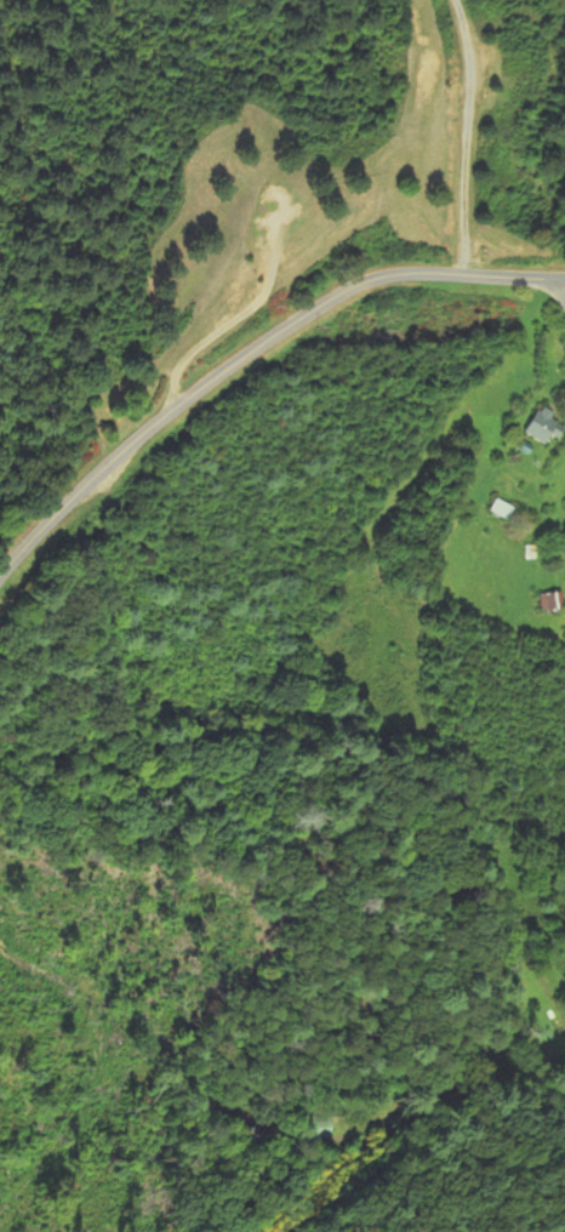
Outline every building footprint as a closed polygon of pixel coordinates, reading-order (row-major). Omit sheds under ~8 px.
[(540,407),(529,436),(548,444),(551,436),(561,440),(564,430),(564,426),(552,421),(555,412),(540,407)] [(492,512),(510,521),(516,509),(498,499),(492,512)] [(543,612),(564,609),(564,607),(563,593),(541,595),(543,612)]
